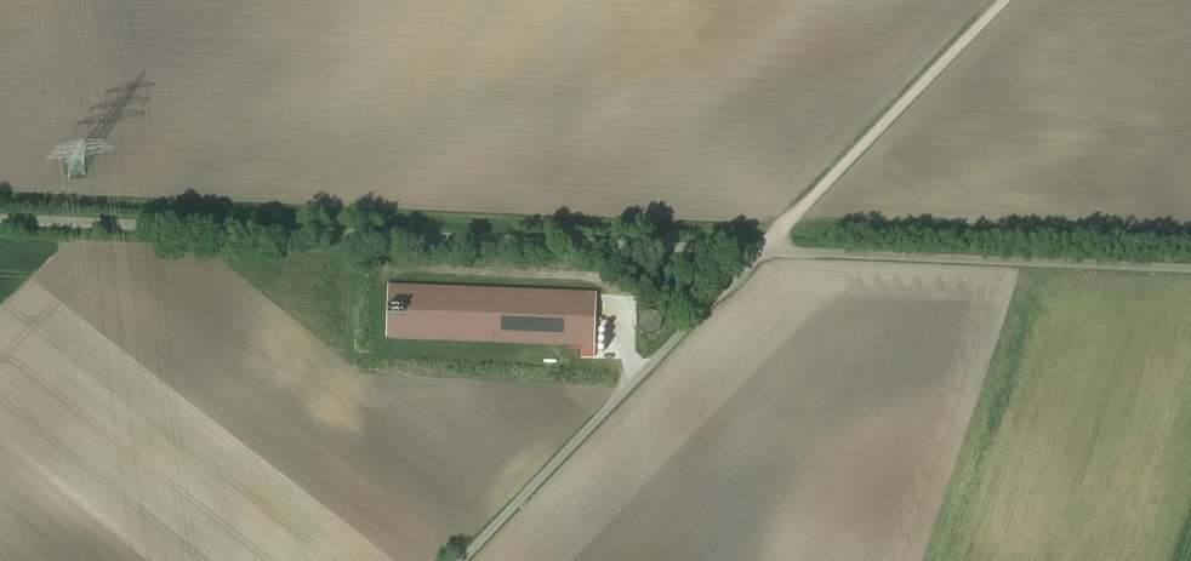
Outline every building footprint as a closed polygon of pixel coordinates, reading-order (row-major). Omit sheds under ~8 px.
[(597,293),(389,286),(387,338),(595,345),(597,293)]
